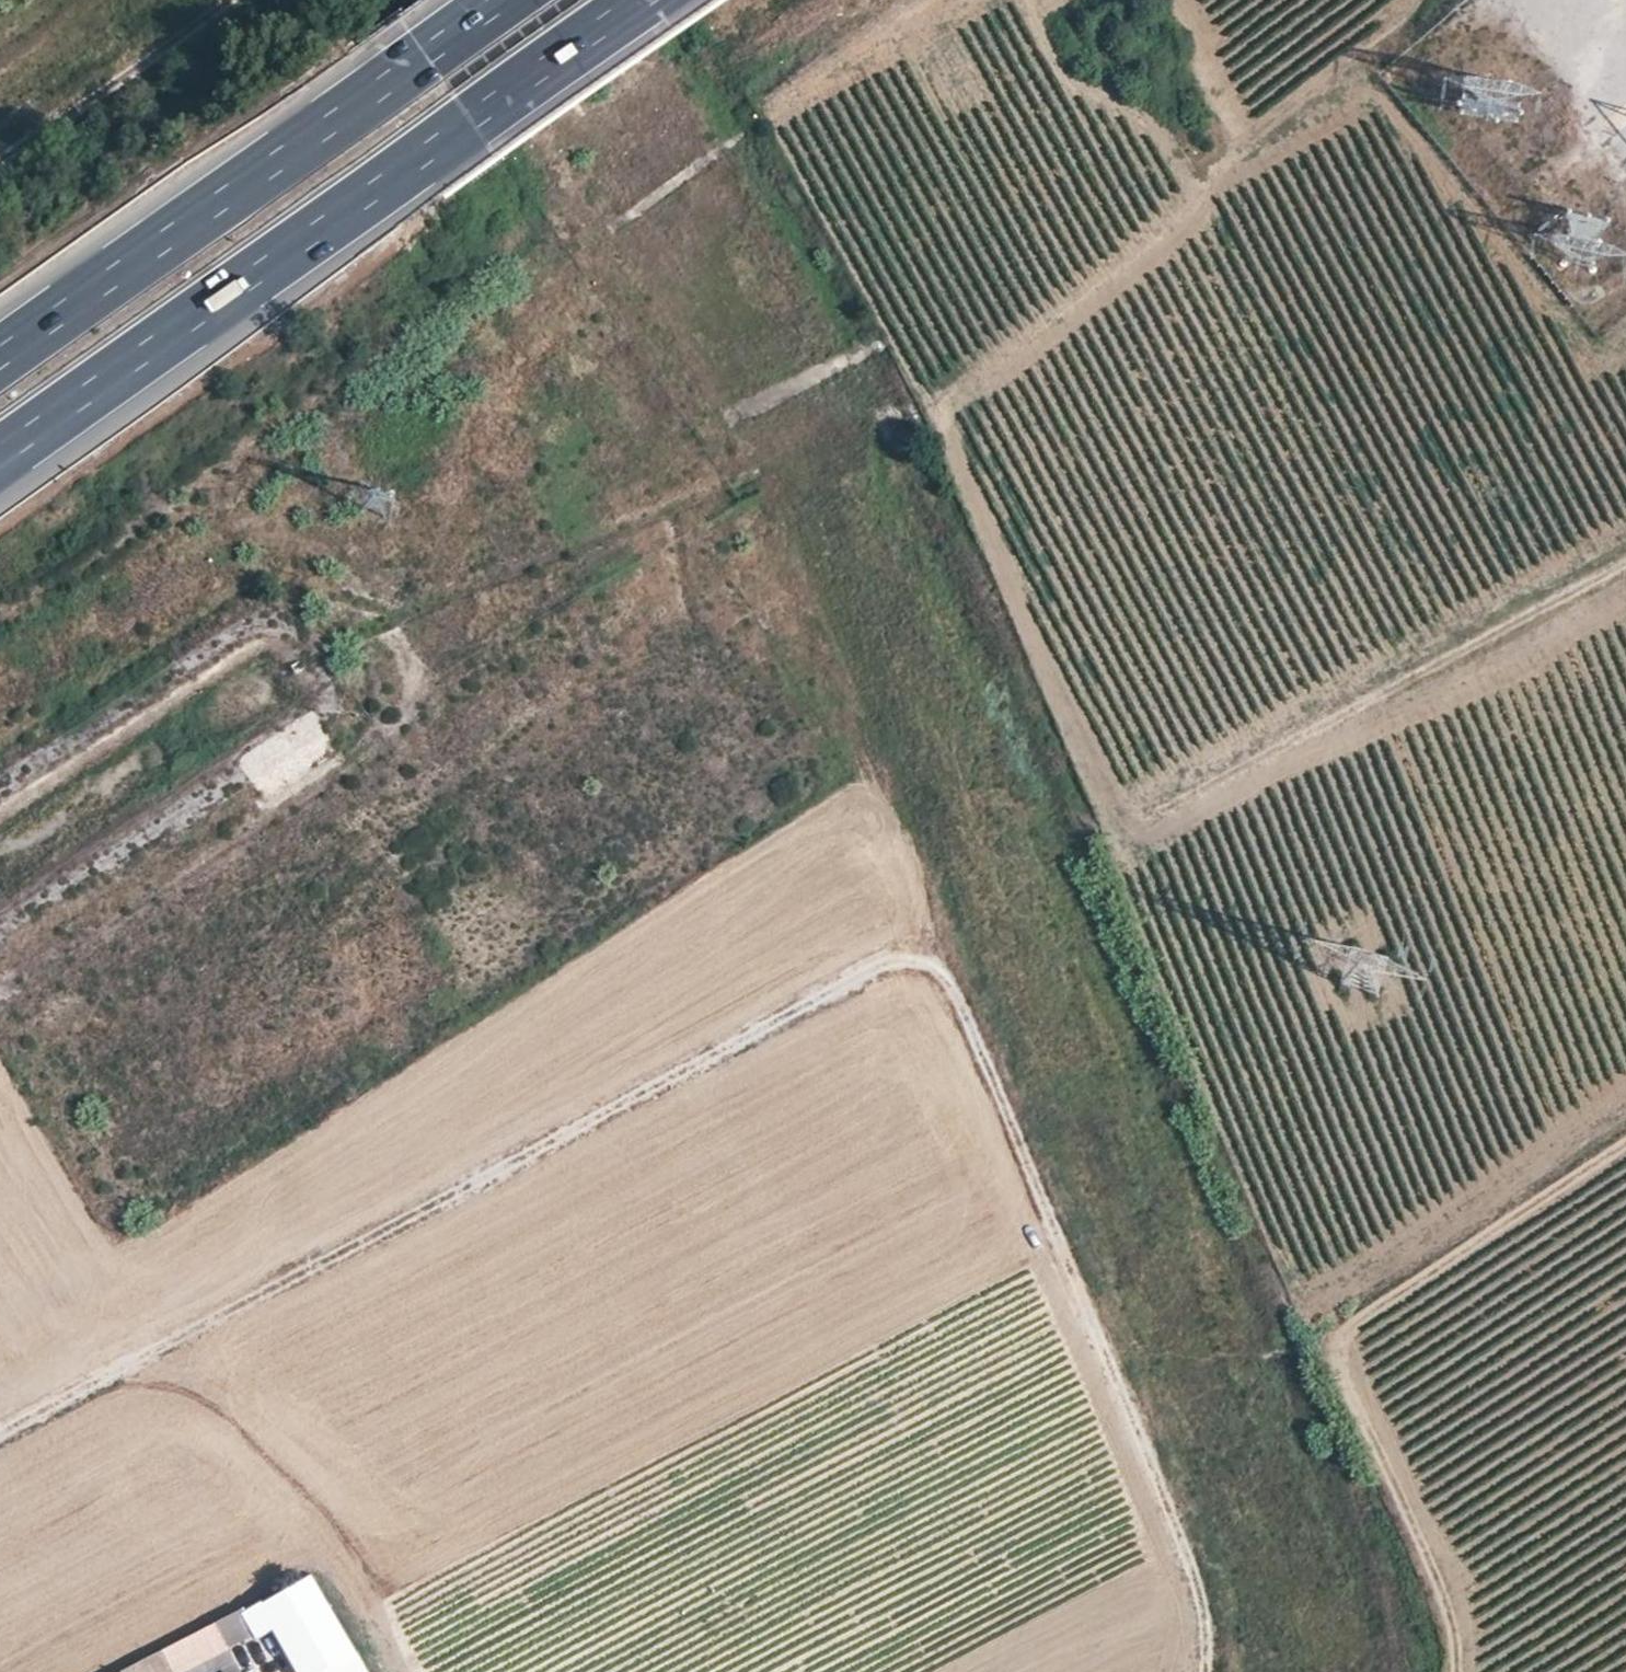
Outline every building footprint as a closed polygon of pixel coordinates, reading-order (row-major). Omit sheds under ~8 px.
[(312,1573),(213,1624),(226,1650),(252,1636),(255,1640),(271,1632),(295,1671),(368,1671),(312,1573)] [(228,1653),(226,1650),(213,1624),(119,1671),(238,1671),(236,1669),(231,1656),(228,1653)]
